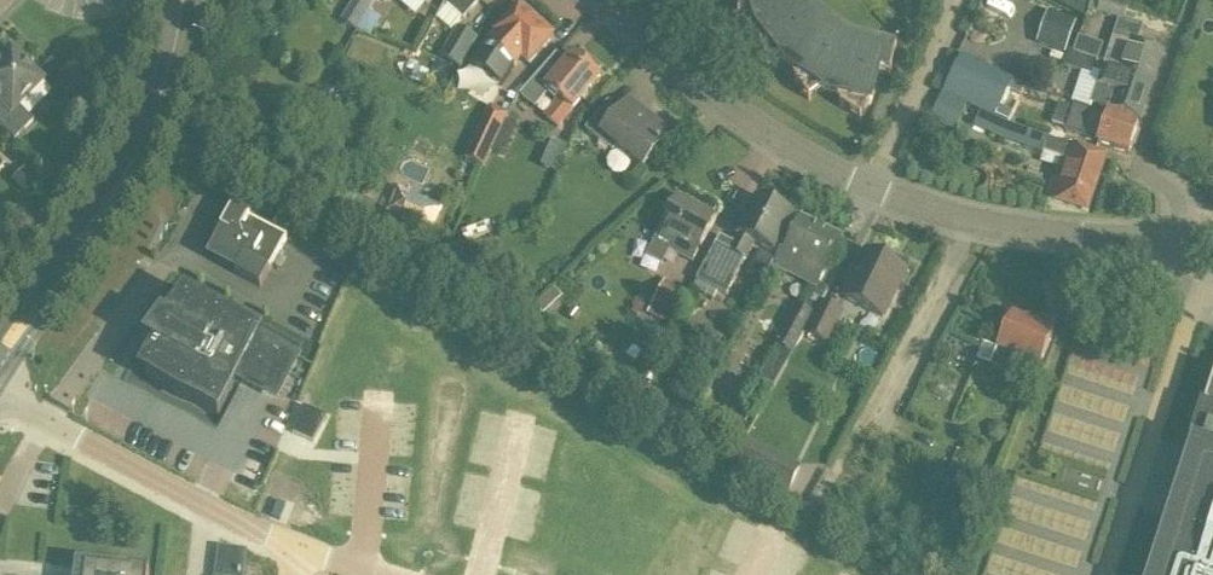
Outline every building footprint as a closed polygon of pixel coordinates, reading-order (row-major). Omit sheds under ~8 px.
[(295,0),(269,0),(267,5),(290,14),(295,0)] [(377,0),(354,0),(341,22),(356,32),(377,0)] [(445,4),(436,18),(452,31),(462,19),(464,21),(481,1),(482,0),(449,0),(445,4)] [(757,21),(758,20),(772,39),(769,42),(785,62),(786,61),(805,73),(803,77),(824,91),(825,90),(848,95),(847,100),(871,106),(883,59),(851,51),(823,33),(802,6),(800,0),(750,0),(757,21)] [(1000,11),(1022,19),(1029,0),(1004,0),(1000,11)] [(1129,6),(1111,0),(1092,0),(1089,11),(1124,22),(1129,6)] [(514,66),(521,73),(554,36),(520,5),(479,51),(470,68),(503,85),(512,68),(514,66)] [(1065,55),(1077,22),(1049,11),(1037,44),(1065,55)] [(462,69),(479,39),(458,28),(441,57),(462,69)] [(1067,59),(1096,68),(1104,45),(1079,37),(1074,52),(1070,51),(1067,59)] [(1103,71),(1152,87),(1163,53),(1114,37),(1103,71)] [(41,81),(29,69),(30,60),(21,61),(8,48),(0,57),(0,128),(13,141),(32,121),(16,106),(41,81)] [(603,69),(581,52),(577,57),(575,55),(552,82),(540,73),(519,96),(535,110),(551,92),(560,99),(545,117),(558,128),(600,77),(599,75),(603,69)] [(1010,124),(1028,86),(962,55),(943,93),(1010,124)] [(1093,76),(1096,68),(1067,59),(1064,67),(1093,76)] [(421,65),(417,82),(436,87),(440,69),(421,65)] [(1141,120),(1152,87),(1103,71),(1092,105),(1141,120)] [(671,134),(630,101),(621,113),(608,103),(585,130),(613,152),(618,146),(644,168),(671,134)] [(1074,104),(1065,132),(1099,143),(1099,144),(1129,154),(1139,126),(1108,115),(1108,116),(1074,104)] [(496,153),(509,121),(507,120),(510,115),(490,106),(465,160),(484,169),(492,151),(496,153)] [(509,121),(496,153),(504,156),(518,126),(509,121)] [(1027,156),(1047,161),(1052,139),(1033,134),(1027,156)] [(553,172),(564,144),(553,140),(543,168),(553,172)] [(423,142),(395,180),(420,198),(448,160),(423,142)] [(1089,213),(1107,159),(1067,145),(1048,199),(1089,213)] [(692,263),(717,218),(678,197),(647,255),(659,262),(666,249),(692,263)] [(777,253),(794,218),(757,199),(731,251),(717,244),(693,289),(704,295),(708,287),(727,297),(745,261),(747,262),(757,243),(777,253)] [(429,202),(418,229),(433,235),(445,208),(429,202)] [(260,289),(287,238),(233,209),(221,231),(229,235),(218,256),(239,267),(235,275),(260,289)] [(817,288),(841,240),(802,220),(785,256),(781,254),(766,285),(776,290),(782,286),(788,274),(817,288)] [(883,317),(906,272),(867,253),(844,298),(883,317)] [(668,325),(686,292),(665,281),(647,314),(668,325)] [(188,300),(155,342),(161,345),(145,375),(218,413),(238,377),(258,338),(259,337),(188,300)] [(827,343),(842,313),(823,304),(808,334),(827,343)] [(792,356),(815,315),(797,305),(773,345),(792,356)] [(1036,378),(1054,333),(1011,315),(997,349),(1015,356),(1011,367),(1036,378)] [(297,359),(258,338),(238,377),(276,397),(297,359)] [(990,365),(997,348),(984,342),(977,360),(990,365)] [(1151,574),(1212,574),(1212,384),(1193,444),(1154,565),(1151,574)] [(304,407),(292,433),(313,442),(327,417),(304,407)] [(245,549),(217,546),(215,574),(244,574),(245,549)]
